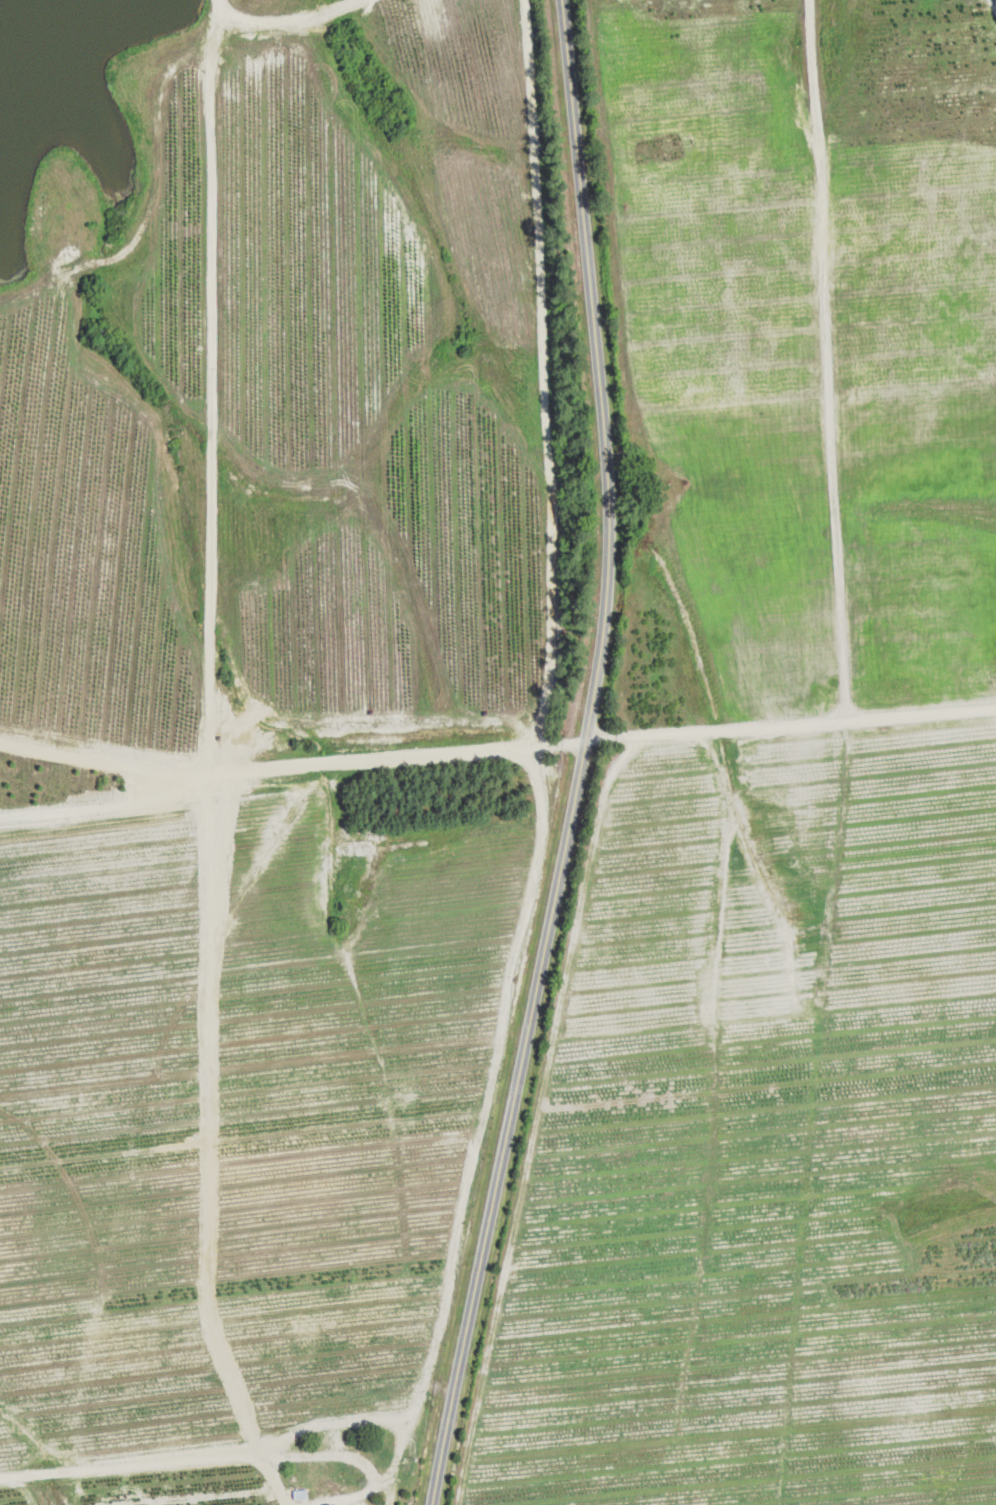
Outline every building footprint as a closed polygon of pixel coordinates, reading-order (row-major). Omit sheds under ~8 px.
[(290,1490),(290,1499),(303,1499),(302,1490),(290,1490)]
